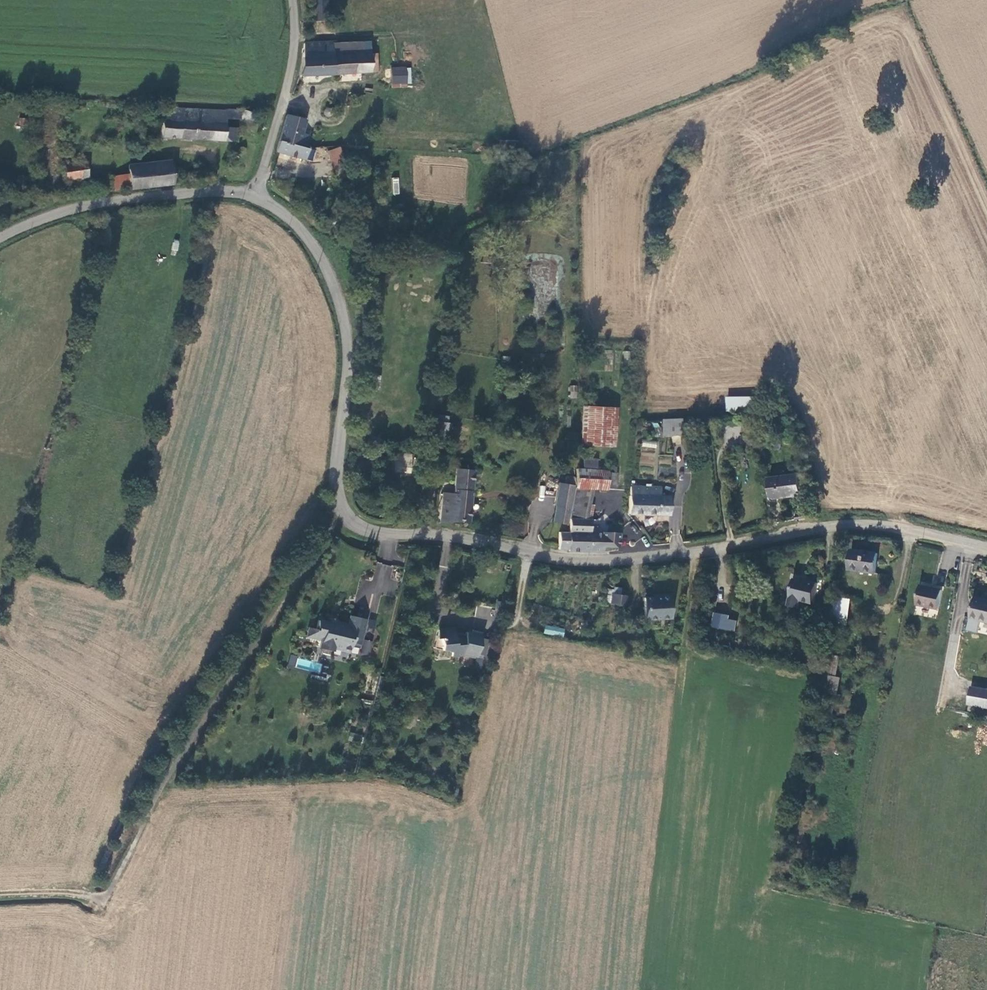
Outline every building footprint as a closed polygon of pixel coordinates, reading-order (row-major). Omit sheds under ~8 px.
[(334,42),(305,43),(299,74),(377,72),(376,53),(346,54),(334,55),(334,42)] [(346,54),(346,42),(334,42),(334,55),(346,54)] [(387,72),(387,84),(398,84),(397,72),(387,72)] [(241,119),(241,111),(163,107),(161,137),(236,141),(237,127),(226,126),(227,119),(241,119)] [(241,110),(241,111),(241,119),(255,123),(257,113),(241,110)] [(305,120),(287,115),(279,140),(299,145),(305,120)] [(313,122),(305,120),(299,145),(307,147),(313,122)] [(304,158),(307,147),(299,145),(279,140),(275,151),(304,158)] [(339,147),(329,151),(339,179),(349,175),(339,147)] [(86,163),(65,163),(65,180),(86,179),(86,163)] [(128,170),(129,176),(130,188),(130,190),(173,185),(171,165),(128,170)] [(114,189),(130,188),(129,176),(112,178),(114,189)] [(398,177),(391,178),(393,195),(400,194),(398,177)] [(570,385),(569,397),(576,398),(578,386),(570,385)] [(761,395),(726,396),(726,410),(762,409),(761,395)] [(615,446),(617,408),(584,406),(582,444),(585,444),(594,445),(615,446)] [(665,435),(675,435),(674,419),(664,419),(665,435)] [(683,435),(682,419),(674,419),(675,435),(683,435)] [(738,437),(739,428),(726,426),(725,435),(738,437)] [(642,440),(641,448),(656,450),(657,442),(642,440)] [(593,456),(594,445),(585,444),(584,455),(593,456)] [(411,455),(393,454),(392,471),(409,473),(411,455)] [(584,459),(584,468),(598,468),(598,459),(584,459)] [(617,472),(576,468),(574,488),(591,489),(606,490),(607,488),(616,488),(617,472)] [(443,492),(440,523),(469,523),(473,470),(459,469),(455,469),(453,493),(443,492)] [(802,495),(799,474),(770,477),(773,498),(802,495)] [(560,476),(560,483),(555,482),(554,485),(572,487),(573,478),(560,476)] [(569,508),(572,487),(554,485),(552,506),(554,506),(569,508)] [(590,504),(591,489),(574,488),(570,518),(591,520),(592,504),(590,504)] [(660,489),(630,488),(629,497),(628,497),(628,515),(668,515),(668,497),(659,497),(660,489)] [(567,524),(569,508),(554,506),(552,523),(567,524)] [(591,520),(570,518),(569,532),(559,532),(558,544),(558,547),(568,548),(568,550),(589,551),(590,533),(591,520)] [(634,536),(640,531),(631,521),(625,527),(634,536)] [(618,546),(619,533),(601,532),(601,534),(590,533),(589,551),(603,551),(603,546),(618,546)] [(879,554),(853,549),(850,569),(876,573),(879,554)] [(807,582),(792,579),(786,606),(797,609),(799,601),(811,603),(817,582),(807,580),(807,582)] [(943,590),(921,586),(916,605),(939,609),(943,590)] [(610,602),(626,603),(627,595),(611,593),(610,602)] [(642,597),(644,619),(668,617),(667,594),(657,594),(657,596),(642,597)] [(973,617),(986,621),(986,598),(977,596),(973,617)] [(851,599),(836,597),(832,622),(847,624),(851,599)] [(734,631),(736,617),(712,614),(710,628),(734,631)] [(361,634),(365,620),(349,616),(347,624),(327,620),(326,622),(317,620),(315,629),(308,627),(306,637),(320,640),(318,648),(332,651),(332,648),(348,652),(350,642),(353,633),(361,634)] [(563,636),(565,629),(545,625),(544,633),(563,636)] [(436,630),(432,649),(450,653),(450,657),(460,656),(461,654),(476,657),(476,655),(480,638),(481,632),(470,630),(469,633),(465,633),(464,635),(464,636),(453,638),(452,632),(452,629),(436,630)] [(359,644),(361,634),(353,633),(350,642),(359,644)] [(487,640),(480,638),(476,655),(484,656),(487,640)] [(361,654),(370,655),(371,640),(363,639),(361,654)] [(294,667),(297,656),(291,654),(288,665),(294,667)] [(841,656),(831,654),(825,684),(839,687),(841,677),(837,676),(841,656)] [(985,707),(986,697),(986,690),(971,687),(968,704),(985,707)]
